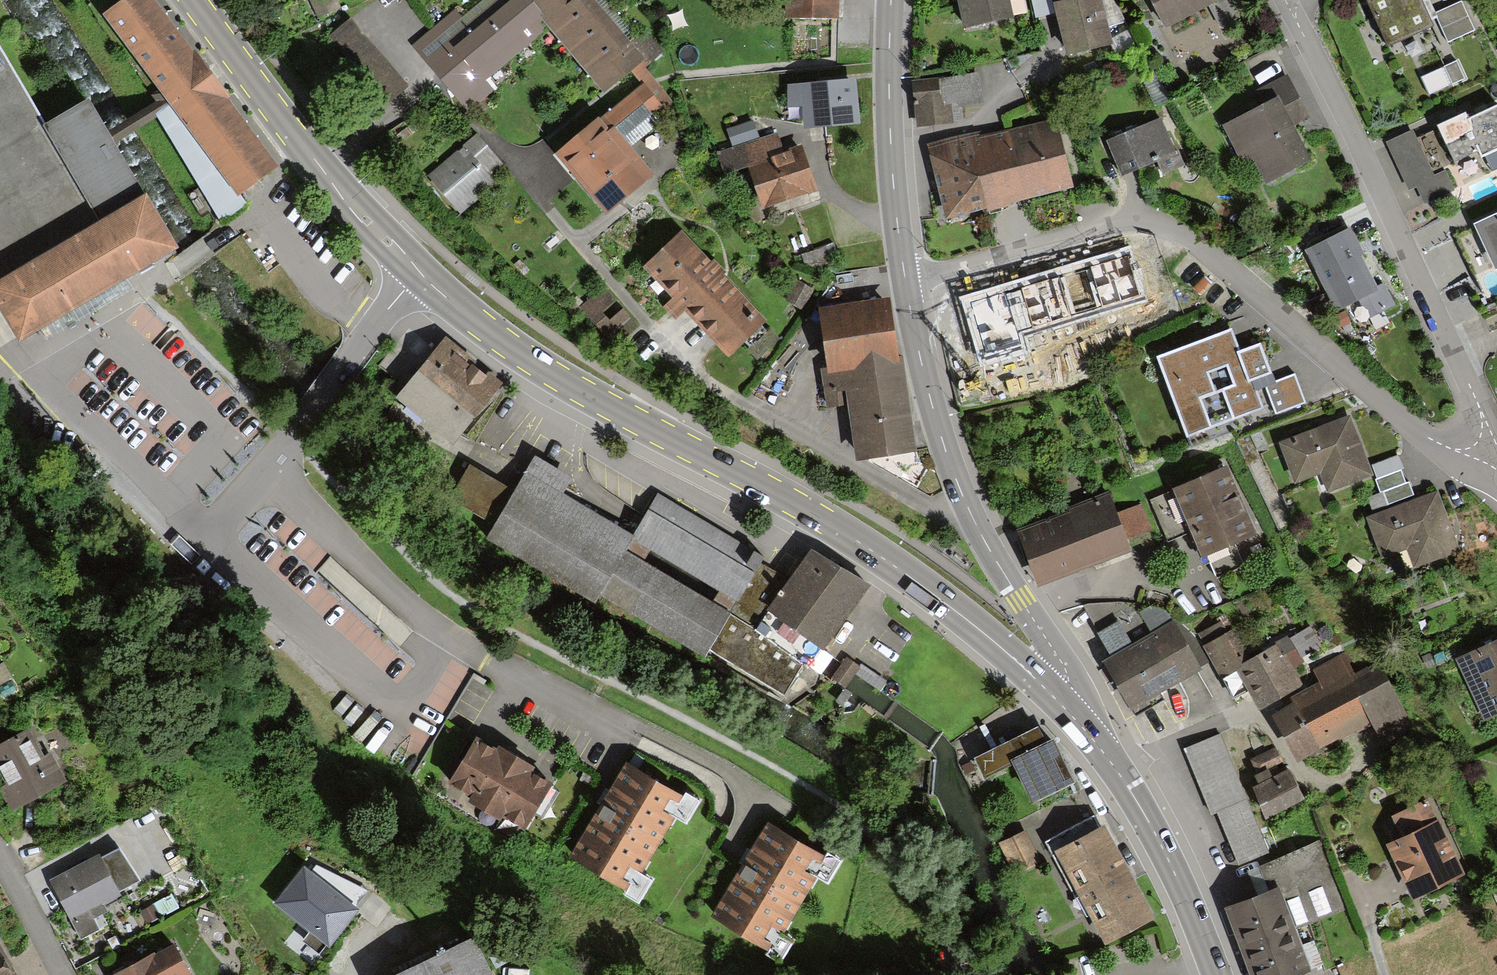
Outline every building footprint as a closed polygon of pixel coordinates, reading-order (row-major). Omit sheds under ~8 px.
[(156,0),(123,0),(104,14),(159,89),(171,107),(238,196),(240,194),(278,166),(156,0)] [(315,17),(336,9),(333,0),(308,0),(315,17)] [(647,58),(651,63),(667,52),(650,32),(635,44),(599,0),(485,0),(464,17),(457,8),(413,44),(468,112),(494,92),(483,79),(550,27),(605,92),(631,72),(647,58)] [(786,16),(837,17),(837,0),(787,0),(786,16)] [(959,25),(1007,18),(1004,0),(955,0),(959,25)] [(1051,2),(1061,53),(1105,45),(1096,0),(1062,0),(1051,2)] [(1114,29),(1127,24),(1118,0),(1104,0),(1114,29)] [(1207,3),(1211,1),(1211,0),(1144,0),(1159,28),(1207,3)] [(1207,3),(1217,24),(1240,12),(1235,0),(1211,0),(1211,1),(1207,3)] [(1387,47),(1434,26),(1422,0),(1366,0),(1387,47)] [(1462,1),(1436,12),(1449,41),(1474,30),(1462,1)] [(405,84),(348,19),(325,39),(383,104),(405,84)] [(45,124),(0,47),(0,307),(19,342),(40,329),(87,299),(127,277),(177,249),(115,143),(108,131),(88,98),(45,124)] [(631,72),(641,84),(556,153),(606,214),(653,176),(629,147),(662,120),(657,114),(674,100),(646,66),(651,63),(647,58),(631,72)] [(1465,78),(1457,60),(1419,77),(1428,95),(1465,78)] [(915,119),(957,116),(973,107),(972,95),(978,95),(976,71),(941,74),(942,80),(912,83),(915,119)] [(1260,103),(1218,123),(1237,162),(1247,157),(1258,179),(1301,158),(1284,123),(1303,114),(1284,75),(1254,90),(1260,103)] [(788,109),(803,108),(804,128),(861,122),(857,77),(786,83),(788,109)] [(155,101),(108,131),(115,143),(157,116),(171,107),(159,89),(150,95),(155,101)] [(1496,106),(1468,119),(1465,112),(1435,125),(1453,163),(1478,152),(1481,157),(1496,149),(1496,106)] [(238,196),(171,107),(157,116),(222,223),(247,203),(240,194),(238,196)] [(1157,117),(1104,138),(1117,172),(1152,158),(1158,172),(1176,165),(1157,117)] [(1051,121),(1000,133),(1016,200),(1067,188),(1051,121)] [(748,122),(725,130),(731,148),(716,153),(723,174),(743,167),(755,206),(810,189),(795,143),(777,148),(772,133),(753,139),(748,122)] [(1435,178),(1434,175),(1413,130),(1386,142),(1409,190),(1416,187),(1435,178)] [(1016,200),(1000,133),(975,139),(974,132),(924,144),(942,217),(1016,200)] [(504,165),(478,134),(427,177),(459,214),(495,183),(490,177),(504,165)] [(1446,170),(1434,175),(1435,178),(1416,187),(1423,203),(1454,189),(1446,170)] [(1473,224),(1493,269),(1496,267),(1496,213),(1473,224)] [(1351,227),(1305,250),(1336,311),(1358,300),(1368,318),(1396,304),(1385,282),(1376,286),(1361,257),(1365,255),(1351,227)] [(682,230),(642,267),(671,298),(662,306),(675,320),(684,311),(728,358),(767,321),(682,230)] [(1427,253),(1442,288),(1476,273),(1462,239),(1427,253)] [(988,293),(966,300),(984,361),(1025,349),(1020,332),(1141,296),(1128,252),(1109,258),(988,293)] [(127,277),(40,329),(47,341),(134,289),(127,277)] [(796,280),(785,299),(803,309),(814,290),(796,280)] [(635,325),(621,311),(611,320),(602,310),(612,301),(600,288),(578,308),(614,345),(635,325)] [(815,307),(823,372),(896,363),(887,297),(815,307)] [(1231,329),(1157,357),(1187,436),(1261,408),(1251,381),(1273,372),(1261,343),(1239,351),(1231,329)] [(444,337),(398,395),(455,441),(502,383),(444,337)] [(896,363),(823,372),(827,404),(846,402),(853,458),(907,451),(896,363)] [(1305,402),(1294,374),(1264,385),(1275,413),(1305,402)] [(1349,414),(1280,440),(1296,482),(1321,473),(1328,492),(1372,475),(1349,414)] [(1376,478),(1400,470),(1404,468),(1400,455),(1371,465),(1376,478)] [(784,695),(816,645),(768,616),(789,581),(759,562),(762,557),(658,495),(633,537),(561,494),(571,478),(535,456),(515,489),(493,526),(484,539),(595,606),(600,597),(703,660),(710,649),(784,695)] [(493,526),(515,489),(470,463),(448,499),(493,526)] [(1226,467),(1148,502),(1166,543),(1192,532),(1203,556),(1255,533),(1226,467)] [(1371,509),(1413,494),(1409,481),(1405,482),(1400,470),(1376,478),(1381,492),(1367,497),(1371,509)] [(1437,490),(1368,514),(1383,556),(1407,548),(1414,567),(1459,552),(1437,490)] [(1103,497),(1013,530),(1033,584),(1123,551),(1103,497)] [(1123,539),(1147,531),(1138,505),(1114,512),(1123,539)] [(868,585),(809,550),(789,581),(768,616),(816,645),(823,650),(868,585)] [(1200,669),(1164,610),(1149,604),(1084,606),(1112,657),(1103,661),(1135,714),(1164,698),(1161,692),(1200,669)] [(1233,629),(1205,644),(1223,678),(1239,671),(1258,709),(1301,687),(1293,670),(1303,664),(1300,658),(1320,647),(1310,627),(1248,659),(1233,629)] [(1455,649),(1483,710),(1496,704),(1496,629),(1455,649)] [(393,666),(400,653),(376,640),(368,652),(393,666)] [(1272,714),(1296,762),(1371,725),(1378,740),(1406,726),(1376,664),(1352,675),(1342,655),(1314,669),(1322,684),(1294,698),(1296,702),(1272,714)] [(855,666),(842,658),(829,679),(841,687),(845,682),(855,666)] [(457,676),(434,662),(377,759),(400,773),(457,676)] [(1038,727),(974,759),(984,778),(1011,765),(1031,804),(1074,783),(1053,740),(1046,744),(1038,727)] [(64,781),(50,752),(42,756),(28,728),(0,743),(0,777),(4,785),(0,788),(0,796),(7,810),(64,781)] [(1270,853),(1221,734),(1183,749),(1209,814),(1216,811),(1239,866),(1270,853)] [(497,748),(477,737),(452,783),(471,793),(467,800),(500,818),(503,814),(526,826),(551,780),(532,770),(535,764),(499,744),(497,748)] [(1275,746),(1249,758),(1260,782),(1252,786),(1266,817),(1304,799),(1289,766),(1285,768),(1275,746)] [(698,800),(629,760),(571,859),(641,900),(654,878),(641,870),(674,814),(686,821),(698,800)] [(1466,874),(1427,798),(1389,818),(1399,837),(1384,844),(1413,901),(1440,888),(1466,874)] [(832,862),(763,822),(705,921),(775,962),(787,940),(774,932),(808,876),(820,883),(832,862)] [(1103,823),(1054,850),(1104,942),(1153,915),(1103,823)] [(1040,859),(1025,828),(998,841),(1013,872),(1040,859)] [(1222,907),(1238,950),(1291,931),(1346,910),(1321,843),(1257,867),(1266,892),(1222,907)] [(138,880),(121,845),(49,882),(77,936),(95,927),(90,916),(103,909),(99,900),(138,880)] [(357,908),(304,866),(275,903),(309,931),(303,939),(317,950),(323,942),(328,946),(357,908)] [(1291,931),(1238,950),(1247,974),(1287,974),(1305,969),(1291,931)] [(393,974),(495,974),(476,935),(448,949),(393,974)] [(176,942),(111,974),(191,974),(192,974),(176,942)] [(0,943),(0,974),(19,974),(0,943)]
